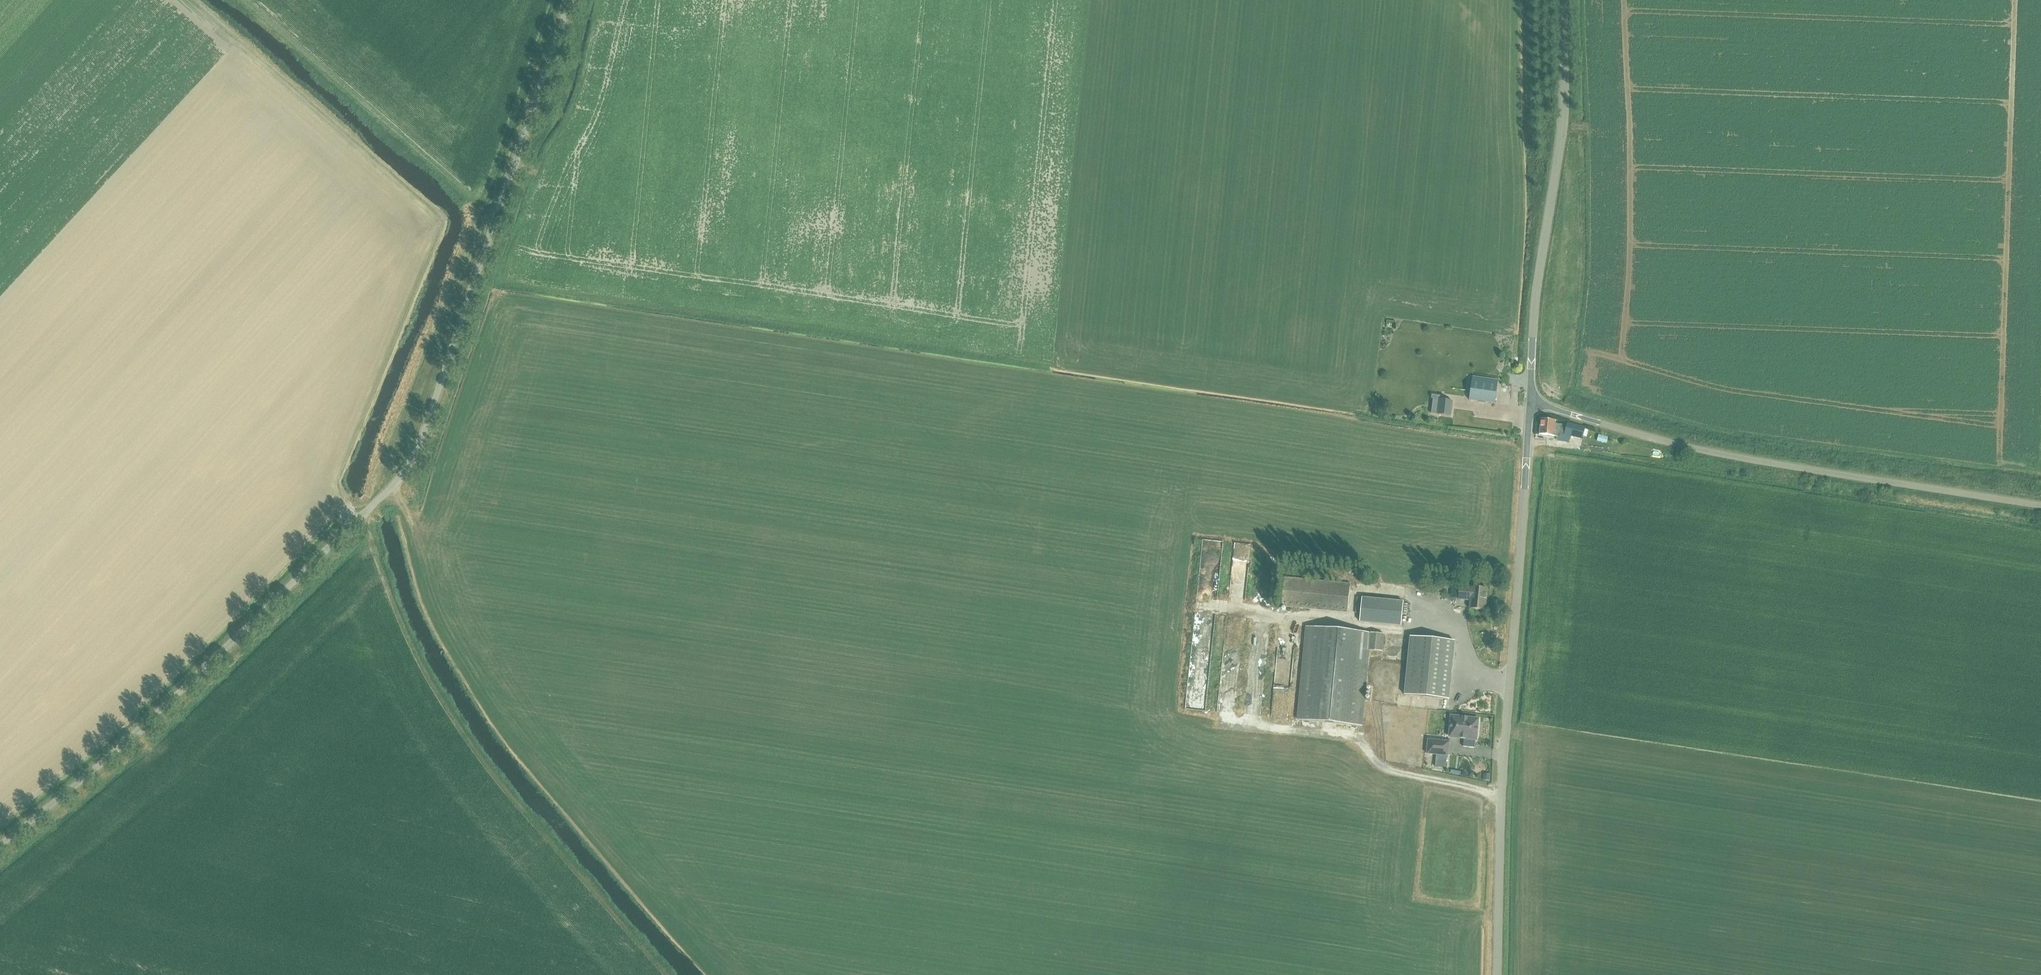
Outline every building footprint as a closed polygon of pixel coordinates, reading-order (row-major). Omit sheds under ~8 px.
[(1498,384),(1481,382),(1472,381),(1469,400),(1495,403),(1498,384)] [(1433,398),(1431,413),(1438,414),(1438,415),(1451,417),(1453,401),(1440,399),(1440,396),(1432,395),(1432,398),(1433,398)] [(1541,419),(1539,434),(1564,437),(1564,434),(1582,439),(1585,427),(1567,423),(1566,426),(1555,424),(1555,421),(1541,419)] [(1598,435),(1597,441),(1606,443),(1608,437),(1598,435)] [(1243,590),(1244,575),(1233,574),(1232,589),(1243,590)] [(1347,612),(1350,584),(1284,577),(1281,606),(1347,612)] [(1470,608),(1485,610),(1487,589),(1472,588),(1460,587),(1459,599),(1471,600),(1470,608)] [(1357,597),(1355,614),(1360,614),(1360,622),(1401,626),(1404,602),(1362,598),(1357,597)] [(1298,720),(1360,726),(1368,650),(1382,652),(1384,634),(1307,627),(1298,720)] [(1409,655),(1405,694),(1450,698),(1454,641),(1410,637),(1409,655)] [(1192,638),(1191,652),(1205,653),(1206,639),(1192,638)] [(1274,699),(1274,719),(1288,719),(1288,699),(1274,699)] [(1476,747),(1477,740),(1479,719),(1451,716),(1449,737),(1465,738),(1465,746),(1476,747)] [(1428,740),(1427,754),(1436,755),(1435,766),(1446,767),(1447,756),(1448,756),(1449,742),(1428,740)]
